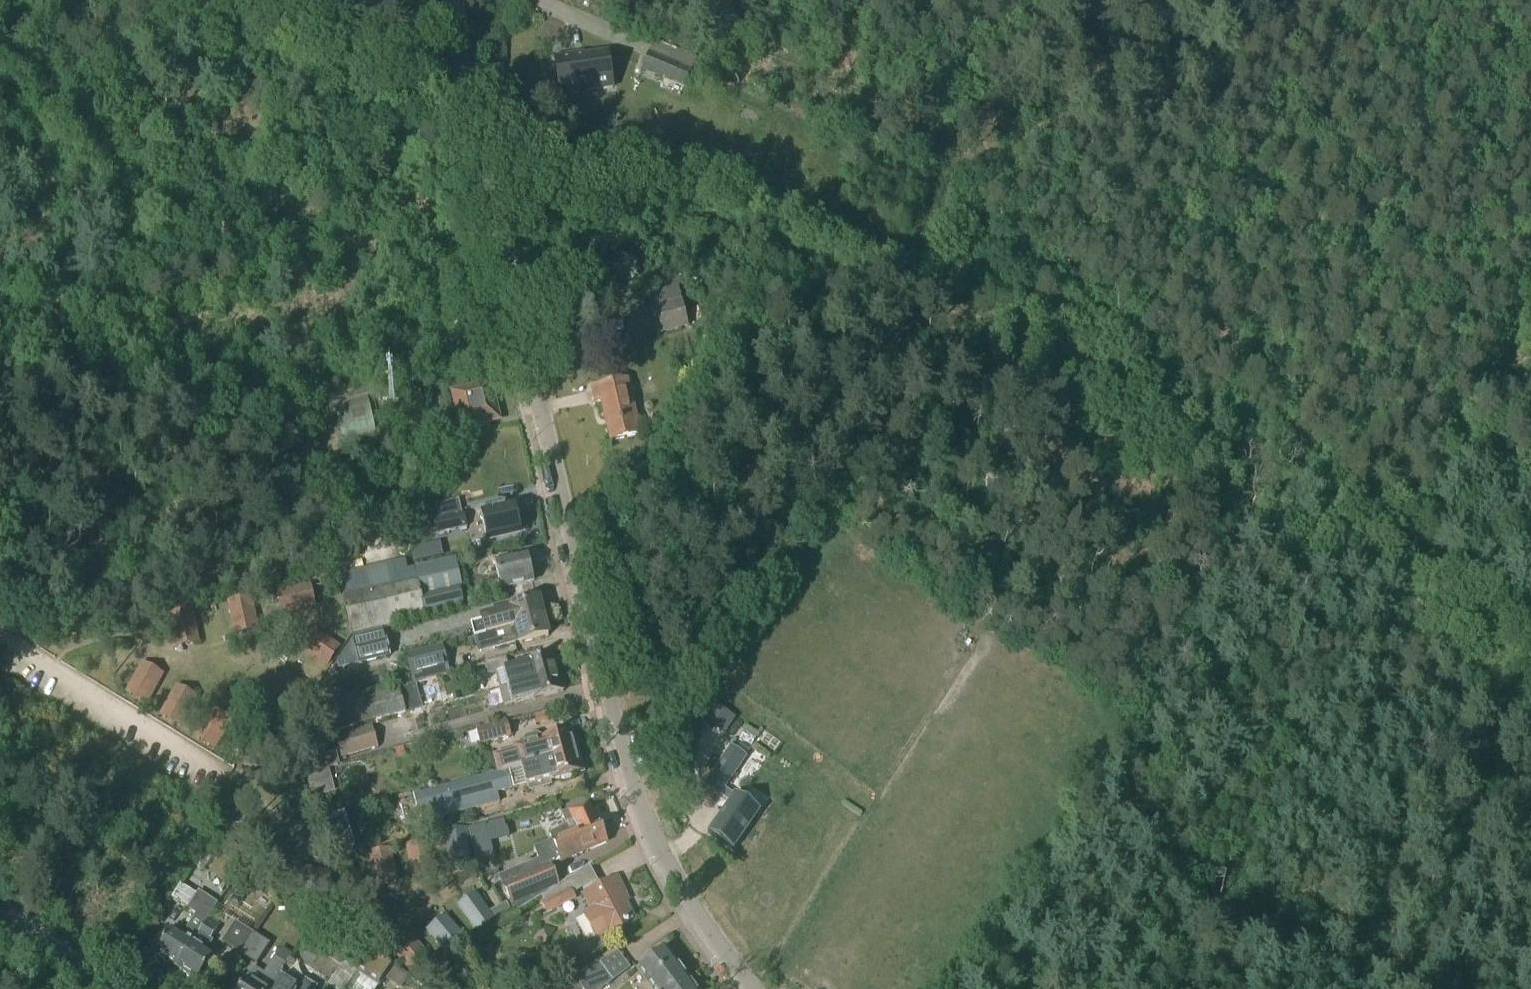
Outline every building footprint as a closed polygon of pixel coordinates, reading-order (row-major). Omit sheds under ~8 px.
[(654,44),(643,71),(673,83),(675,84),(675,82),(681,69),(683,62),(686,56),(677,53),(654,44)] [(613,89),(608,55),(583,59),(582,56),(555,60),(561,97),(613,89)] [(657,334),(687,327),(681,302),(679,291),(648,298),(651,309),(657,334)] [(639,435),(626,382),(592,390),(596,404),(601,402),(611,442),(639,435)] [(463,392),(453,394),(461,429),(471,427),(498,421),(492,395),(490,386),(488,386),(485,387),(479,388),(463,392)] [(366,400),(334,406),(340,438),(374,431),(366,400)] [(462,514),(459,501),(436,507),(439,519),(433,521),(436,535),(467,528),(464,514),(462,514)] [(489,508),(479,511),(486,541),(503,538),(522,533),(521,530),(523,530),(521,520),(518,520),(515,508),(494,512),(494,510),(493,507),(489,508)] [(507,558),(493,561),(500,590),(533,582),(532,579),(535,577),(533,571),(530,570),(527,558),(508,562),(507,558)] [(403,561),(339,577),(352,635),(393,626),(392,621),(424,614),(424,613),(463,605),(459,588),(462,588),(456,560),(406,571),(405,570),(405,567),(403,561)] [(282,616),(316,609),(312,586),(277,594),(282,616)] [(253,599),(228,604),(234,637),(260,632),(253,599)] [(476,637),(544,620),(539,601),(510,609),(511,612),(481,620),(482,624),(473,627),(476,637)] [(200,645),(192,610),(167,616),(175,650),(200,645)] [(349,661),(336,664),(337,670),(388,657),(389,661),(407,656),(432,649),(424,618),(393,626),(352,635),(354,643),(345,646),(349,661)] [(544,620),(476,637),(476,638),(479,648),(490,645),(492,649),(519,642),(520,645),(548,637),(544,620)] [(299,649),(328,669),(342,649),(313,629),(299,649)] [(432,649),(407,656),(412,675),(414,683),(449,674),(447,666),(442,647),(432,649)] [(500,691),(515,686),(558,675),(553,657),(525,664),(496,673),(500,691)] [(143,662),(126,692),(148,705),(165,674),(143,662)] [(302,708),(314,689),(284,672),(273,690),(302,708)] [(504,708),(535,700),(563,692),(558,675),(515,686),(500,691),(499,691),(504,708)] [(445,677),(437,679),(441,692),(449,690),(445,677)] [(176,687),(160,715),(182,728),(198,699),(176,687)] [(398,690),(322,711),(328,734),(404,714),(398,690)] [(715,706),(704,721),(714,728),(725,713),(715,706)] [(194,738),(214,751),(234,723),(213,709),(194,738)] [(481,746),(511,738),(507,722),(476,731),(481,746)] [(342,760),(379,749),(372,727),(335,738),(342,760)] [(515,751),(494,757),(498,774),(519,768),(528,766),(530,765),(577,753),(571,732),(541,740),(541,739),(540,737),(539,736),(537,735),(526,738),(524,741),(524,742),(525,744),(514,747),(515,751)] [(761,812),(727,789),(747,758),(731,748),(704,788),(720,799),(722,797),(730,802),(708,834),(732,850),(761,812)] [(498,774),(413,796),(419,819),(420,819),(422,824),(500,804),(524,798),(522,790),(561,779),(564,782),(572,780),(575,776),(582,774),(577,753),(530,765),(528,766),(519,768),(498,774)] [(312,798),(335,792),(328,767),(306,773),(312,798)] [(538,868),(505,882),(516,915),(516,916),(542,900),(558,887),(549,864),(560,859),(562,862),(606,843),(598,822),(596,823),(589,806),(563,817),(568,828),(559,832),(560,833),(550,837),(553,842),(545,845),(534,849),(541,866),(538,868)] [(328,818),(327,818),(330,827),(334,838),(338,853),(353,849),(345,822),(343,813),(328,818)] [(477,865),(496,860),(491,842),(509,838),(504,821),(469,829),(477,865)] [(449,867),(472,864),(467,829),(444,832),(449,867)] [(428,841),(405,846),(413,881),(435,876),(428,841)] [(399,883),(391,851),(369,856),(377,889),(399,883)] [(542,900),(544,904),(571,891),(572,893),(593,882),(596,888),(597,888),(587,869),(590,868),(592,866),(592,865),(558,887),(542,900)] [(596,888),(582,895),(590,912),(582,916),(596,944),(601,942),(602,945),(624,934),(620,925),(624,923),(625,924),(628,923),(628,922),(632,919),(625,904),(630,902),(629,900),(628,901),(625,895),(626,895),(617,877),(597,888),(596,888)] [(279,900),(288,907),(295,898),(285,891),(279,900)] [(545,913),(542,914),(543,915),(546,914),(571,901),(568,895),(572,893),(571,891),(544,904),(547,911),(545,913)] [(172,930),(156,955),(160,957),(160,960),(166,964),(169,964),(177,969),(193,944),(198,936),(207,922),(218,905),(199,892),(188,910),(196,915),(187,929),(182,936),(172,930)] [(476,893),(457,906),(477,935),(496,923),(496,922),(494,920),(490,914),(478,896),(476,893)] [(507,905),(490,914),(494,920),(496,922),(497,923),(512,914),(507,905)] [(449,958),(468,942),(446,915),(427,931),(449,958)] [(193,944),(177,969),(185,974),(186,977),(192,981),(195,980),(198,982),(206,971),(214,957),(207,953),(213,944),(209,941),(217,929),(207,922),(198,936),(193,944)] [(239,955),(252,934),(235,924),(222,944),(239,955)] [(252,934),(239,955),(257,966),(270,945),(252,934)] [(347,935),(338,948),(350,956),(358,944),(359,943),(347,935)] [(402,954),(399,956),(401,959),(414,975),(420,981),(435,969),(437,967),(417,943),(402,954)] [(358,944),(346,961),(359,971),(381,985),(392,968),(358,944)] [(281,975),(291,960),(294,956),(285,951),(282,949),(280,953),(268,971),(263,979),(254,973),(254,974),(249,980),(243,988),(272,988),(281,975)] [(687,981),(665,951),(638,970),(652,988),(677,988),(687,981)] [(613,983),(599,962),(575,979),(582,988),(604,988),(613,983)] [(272,988),(316,988),(305,981),(301,987),(281,975),(272,988)]
